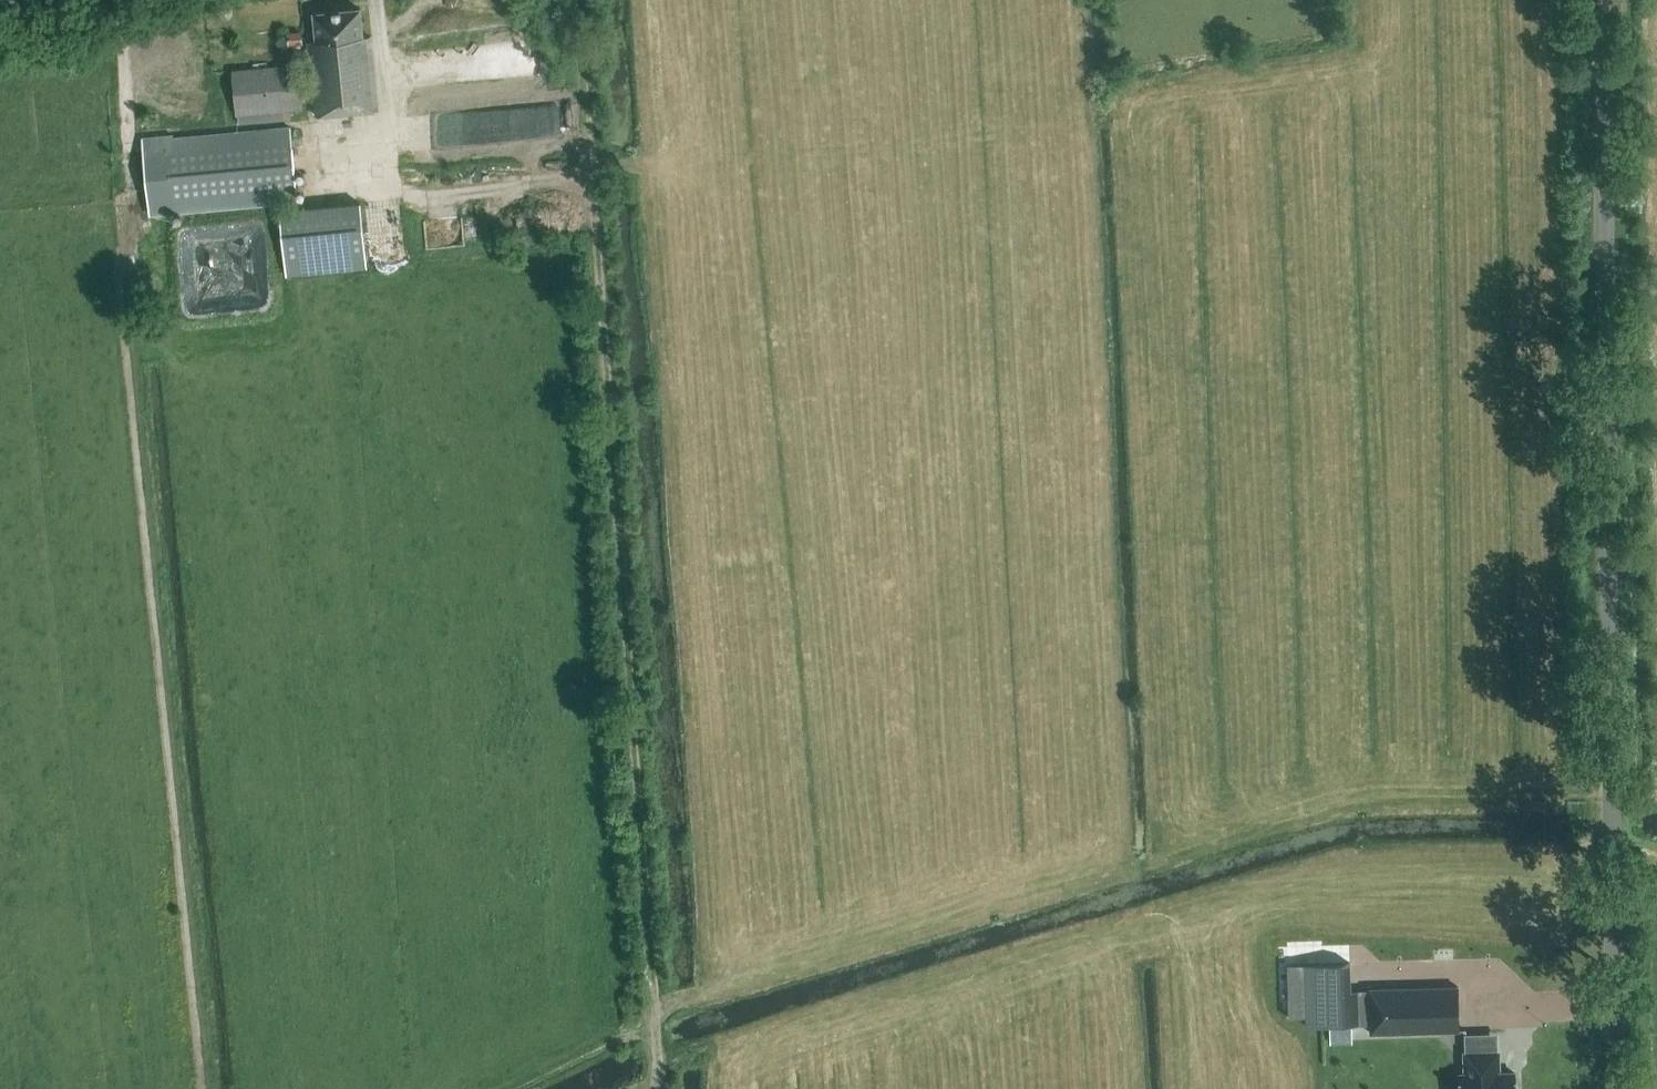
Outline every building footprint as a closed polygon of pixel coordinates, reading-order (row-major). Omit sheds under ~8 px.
[(363,36),(361,8),(314,12),(317,41),(309,41),(312,72),(299,73),(298,64),(232,70),(237,123),(290,117),(289,110),(303,108),(301,93),(314,92),(316,115),(377,110),(370,36),(363,36)] [(301,26),(286,28),(287,41),(302,40),(301,26)] [(298,200),(291,127),(174,138),(173,135),(142,138),(149,214),(298,200)] [(286,276),(366,269),(361,203),(281,210),(286,276)] [(1369,1024),(1369,1033),(1460,1031),(1459,984),(1368,986),(1368,988),(1351,989),(1350,963),(1287,964),(1289,1016),(1306,1016),(1306,1025),(1369,1024)] [(1500,1050),(1464,1051),(1464,1072),(1460,1072),(1461,1088),(1516,1088),(1516,1070),(1500,1070),(1500,1050)]
